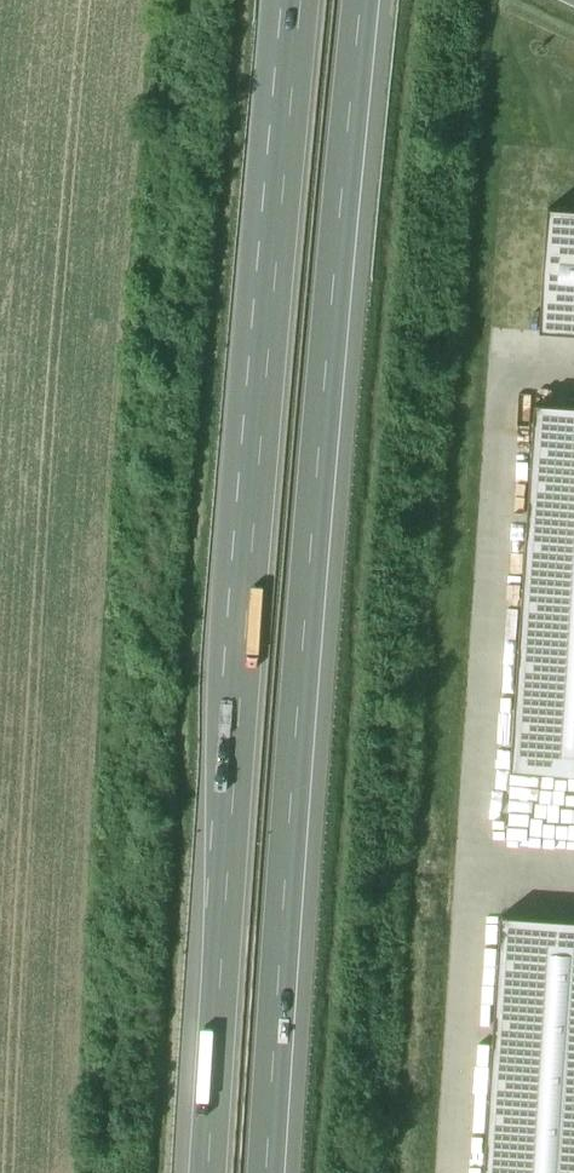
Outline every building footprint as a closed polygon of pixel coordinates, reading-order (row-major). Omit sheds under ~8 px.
[(547,209),(539,333),(573,335),(573,211),(547,209)] [(534,405),(509,771),(573,776),(573,408),(534,405)] [(502,917),(486,1172),(573,1172),(573,921),(502,917)]
